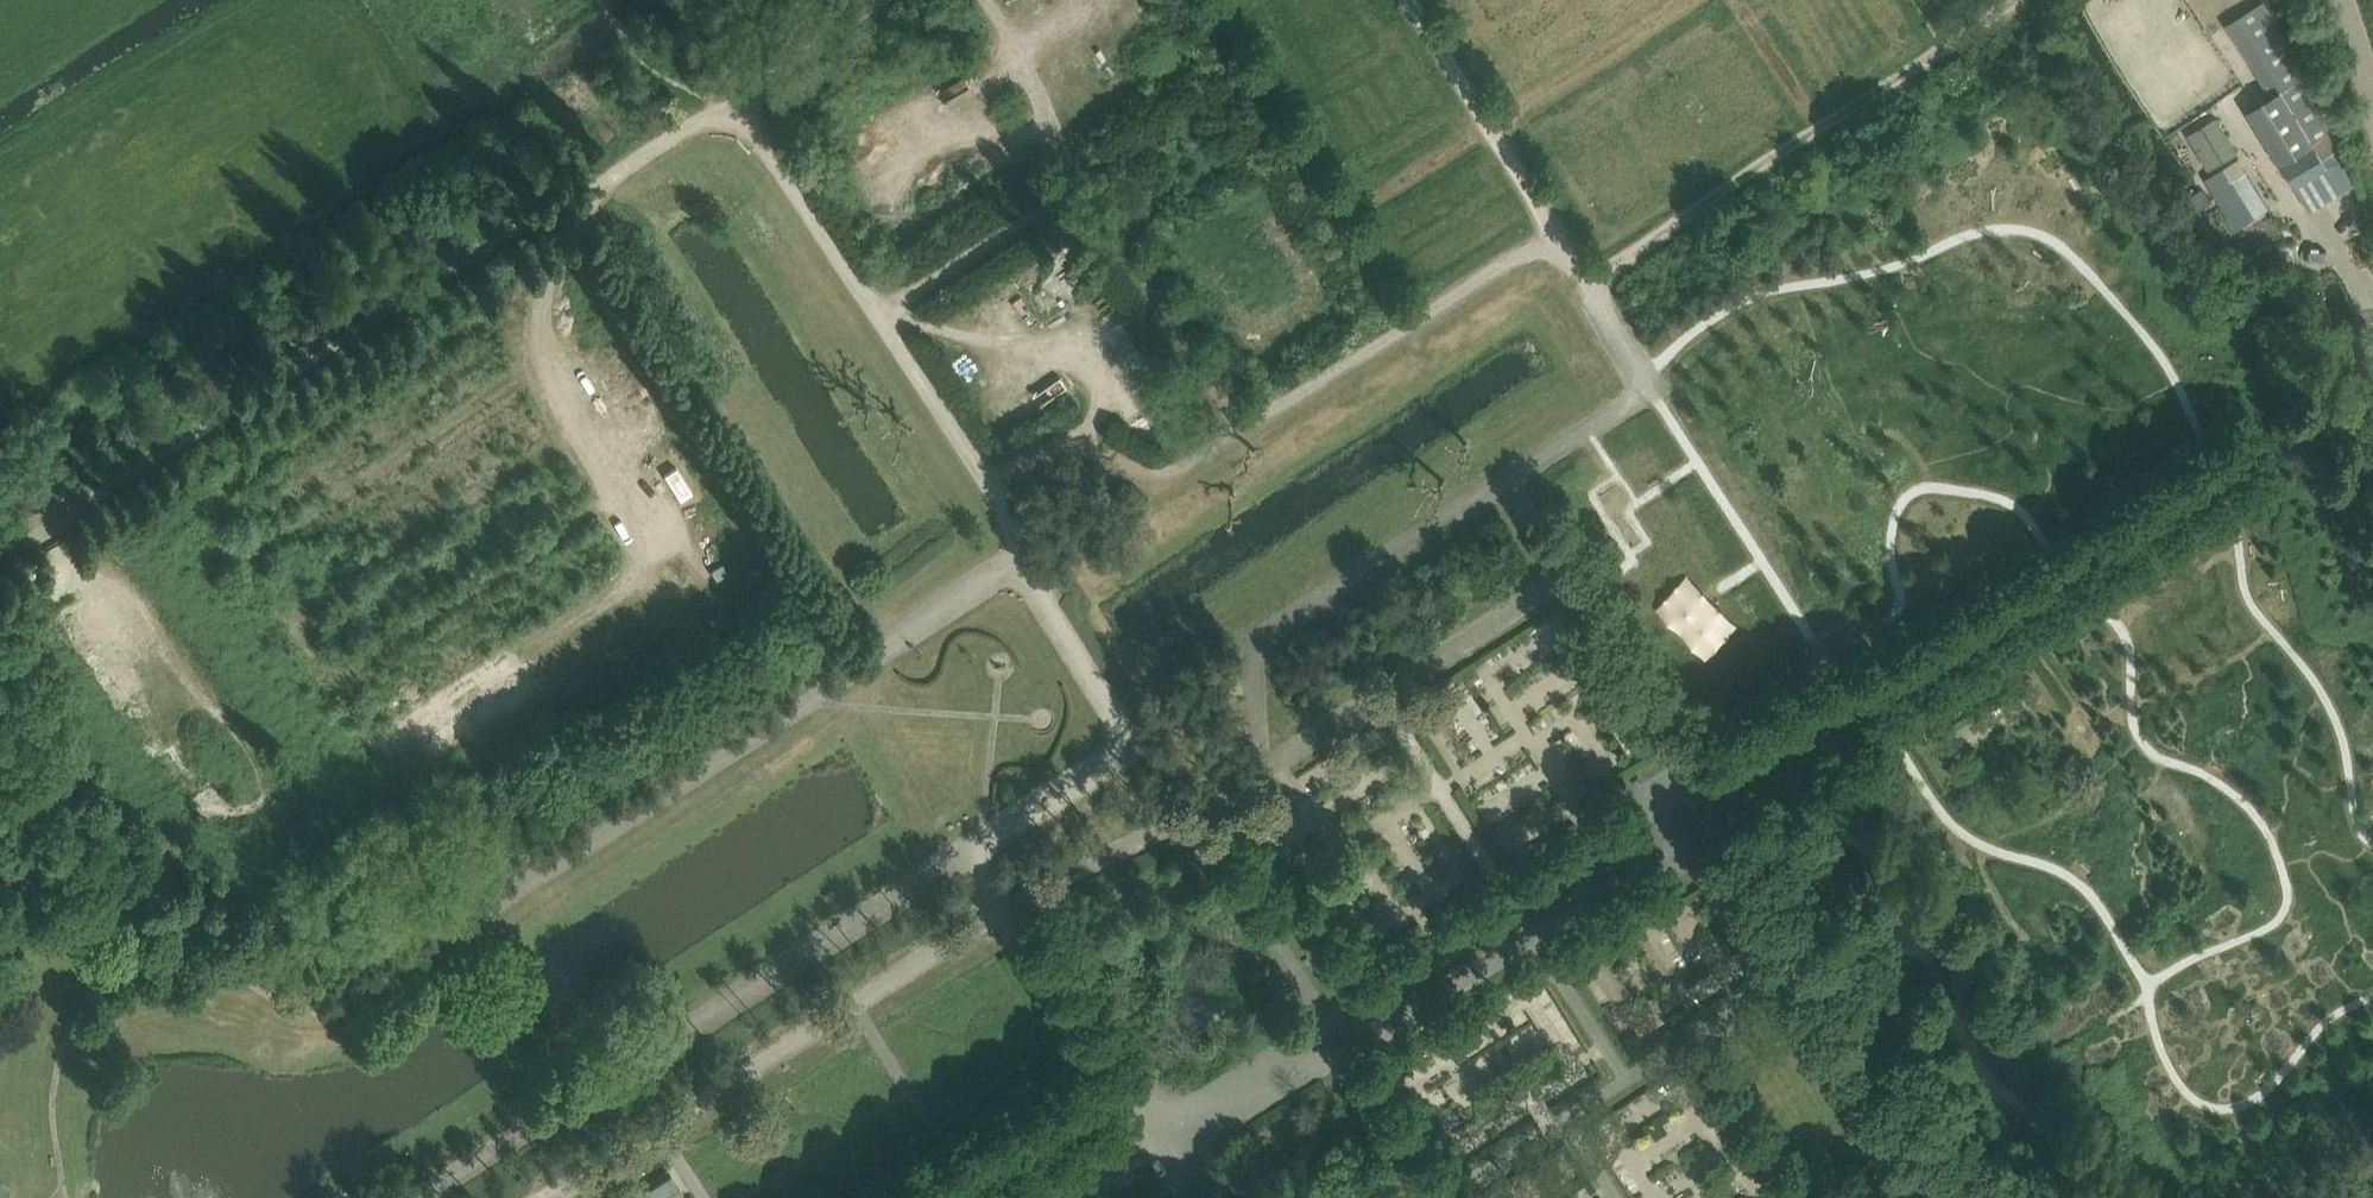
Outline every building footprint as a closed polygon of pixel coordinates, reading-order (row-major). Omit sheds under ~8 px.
[(2309,210),(2320,203),(2342,190),(2328,166),(2339,160),(2327,140),(2335,135),(2300,78),(2303,76),(2286,49),(2291,45),(2263,1),(2227,24),(2271,96),(2248,110),(2280,163),(2313,143),(2315,147),(2283,167),(2309,210)] [(2189,133),(2209,168),(2238,151),(2219,117),(2189,133)] [(2232,180),(2224,167),(2214,172),(2206,178),(2237,228),(2270,207),(2247,170),(2232,180)] [(2204,188),(2189,196),(2197,210),(2212,202),(2204,188)] [(1551,798),(1497,833),(1510,853),(1564,818),(1551,798)] [(648,1193),(651,1197),(685,1197),(672,1178),(648,1193)]
